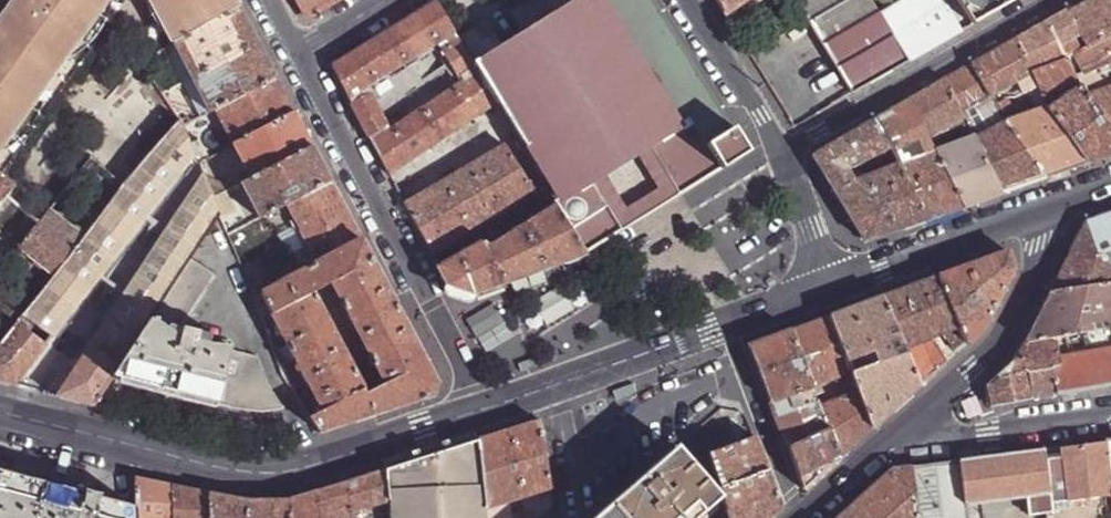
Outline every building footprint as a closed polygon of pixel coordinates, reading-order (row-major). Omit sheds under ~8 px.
[(37,94),(41,97),(41,96),(66,62),(62,58),(105,0),(18,0),(0,24),(0,144),(37,94)] [(62,58),(66,62),(69,64),(80,59),(87,54),(97,45),(102,38),(108,26),(111,17),(112,4),(109,2),(109,3),(105,0),(62,58)] [(145,3),(145,5),(148,16),(153,27),(162,36),(165,35),(165,34),(168,22),(157,0),(153,0),(149,3),(148,2),(145,3)] [(168,22),(165,34),(165,35),(171,47),(176,44),(241,10),(236,0),(157,0),(168,22)] [(308,18),(336,0),(299,0),(308,18)] [(503,115),(538,173),(552,196),(585,253),(612,237),(622,231),(594,184),(605,177),(627,212),(658,192),(638,158),(650,150),(678,196),(685,193),(720,170),(705,146),(731,130),(660,15),(651,0),(578,0),(524,34),(502,48),(474,66),(496,104),(503,115)] [(578,0),(531,0),(511,13),(524,34),(578,0)] [(750,0),(715,0),(725,17),(750,0)] [(852,95),(882,78),(908,63),(877,12),(870,0),(795,0),(852,95)] [(962,32),(942,0),(896,0),(877,12),(908,63),(928,52),(962,32)] [(973,25),(1017,0),(956,0),(973,25)] [(1013,42),(1030,79),(1063,61),(1072,57),(1078,53),(1071,41),(1079,36),(1086,48),(1110,34),(1110,0),(1086,0),(1013,42)] [(333,67),(368,135),(388,174),(467,123),(496,104),(474,66),(457,39),(436,3),(333,67)] [(176,44),(193,78),(259,44),(249,26),(241,10),(176,44)] [(474,66),(502,48),(486,21),(457,39),(474,66)] [(1110,63),(1110,34),(1086,48),(1078,53),(1072,57),(1083,78),(1110,65),(1110,64),(1110,63)] [(988,98),(1014,87),(1017,93),(1026,89),(1029,98),(1037,94),(1030,79),(1013,42),(979,62),(971,67),(988,98)] [(193,78),(211,112),(216,110),(277,79),(266,57),(259,44),(193,78)] [(1083,78),(1072,57),(1063,61),(1073,80),(1078,89),(1084,100),(1093,96),(1083,78)] [(1030,79),(1037,94),(1042,105),(1073,80),(1063,61),(1030,79)] [(953,77),(943,82),(961,117),(989,100),(988,98),(971,67),(953,77)] [(234,145),(295,113),(285,94),(277,79),(216,110),(234,145)] [(1073,80),(1042,105),(1046,113),(1048,116),(1078,89),(1073,80)] [(920,95),(908,103),(923,133),(928,140),(962,119),(961,117),(943,82),(920,95)] [(1093,96),(1084,100),(1110,136),(1110,88),(1093,96)] [(1086,166),(1107,158),(1110,157),(1110,136),(1084,100),(1078,89),(1048,116),(1086,166)] [(0,144),(0,157),(1,158),(8,155),(20,148),(29,139),(34,132),(38,124),(43,111),(44,98),(41,96),(41,97),(37,94),(0,144)] [(872,123),(888,150),(923,133),(908,103),(883,116),(872,123)] [(993,107),(1002,124),(1013,121),(1003,103),(993,107)] [(503,115),(496,104),(467,123),(474,133),(503,115)] [(234,145),(253,180),(313,148),(304,130),(295,113),(234,145)] [(1066,173),(1086,166),(1048,116),(1046,113),(1013,121),(1002,124),(1045,180),(1066,173)] [(180,122),(123,188),(117,196),(113,201),(84,241),(55,279),(23,319),(53,339),(193,158),(191,150),(182,127),(180,122)] [(191,123),(182,127),(191,150),(193,158),(198,164),(209,158),(191,123)] [(847,171),(858,165),(866,162),(888,150),(872,123),(835,144),(811,158),(832,192),(854,184),(854,183),(847,171)] [(1021,189),(1045,180),(1002,124),(973,141),(1000,196),(1021,189)] [(733,129),(731,130),(705,146),(720,170),(721,172),(748,155),(733,129)] [(980,203),(1000,196),(973,141),(972,139),(934,153),(964,209),(980,203)] [(419,231),(431,253),(535,193),(506,146),(405,205),(419,231)] [(253,180),(243,186),(260,220),(282,209),(331,182),(323,167),(313,148),(253,180)] [(638,158),(658,192),(627,212),(605,177),(594,184),(622,231),(678,196),(650,150),(638,158)] [(890,165),(895,163),(893,158),(888,150),(866,162),(870,169),(884,163),(890,165)] [(943,217),(964,209),(934,153),(897,167),(929,221),(943,217)] [(209,158),(198,164),(198,165),(200,165),(201,167),(204,176),(213,201),(226,194),(231,191),(223,176),(217,180),(214,168),(209,158)] [(89,162),(83,169),(117,196),(123,188),(89,162)] [(854,183),(866,179),(858,165),(847,171),(854,183)] [(913,227),(929,221),(897,167),(866,179),(899,232),(913,227)] [(112,379),(191,261),(220,217),(213,201),(204,176),(56,398),(77,404),(93,408),(112,379)] [(15,189),(0,179),(0,215),(15,189)] [(882,236),(899,232),(866,179),(854,183),(854,184),(832,192),(862,238),(864,240),(868,240),(882,236)] [(288,220),(294,216),(312,251),(329,241),(334,251),(341,247),(343,252),(362,242),(353,223),(341,202),(331,182),(282,209),(288,220)] [(226,194),(213,201),(220,217),(221,221),(235,214),(226,194)] [(84,241),(113,201),(105,195),(76,235),(84,241)] [(530,274),(585,254),(556,208),(556,207),(485,250),(484,251),(503,284),(530,274)] [(1084,221),(1078,236),(1067,258),(1105,251),(1107,260),(1108,260),(1110,259),(1110,212),(1084,221)] [(40,224),(20,251),(55,279),(84,241),(76,235),(50,213),(40,224)] [(228,237),(242,230),(235,214),(221,221),(228,237)] [(8,241),(20,251),(40,224),(29,215),(8,241)] [(725,241),(712,245),(716,258),(729,254),(725,241)] [(291,378),(286,367),(281,371),(283,378),(286,381),(293,394),(308,385),(322,412),(310,419),(320,433),(379,415),(431,398),(437,385),(362,242),(343,252),(262,296),(295,362),(291,364),(294,369),(298,367),(302,374),(297,374),(291,378)] [(483,291),(503,284),(484,251),(485,250),(482,244),(437,269),(446,287),(471,295),(483,291)] [(972,264),(937,277),(964,343),(966,346),(981,333),(995,303),(1012,269),(1006,251),(972,264)] [(1110,275),(1108,260),(1107,260),(1105,251),(1067,258),(1061,270),(1050,292),(1110,281),(1110,275)] [(9,265),(0,256),(0,276),(9,265)] [(260,414),(282,410),(267,387),(257,358),(230,351),(230,348),(211,346),(196,342),(198,334),(180,329),(214,277),(191,261),(112,379),(199,402),(222,408),(260,414)] [(964,343),(937,277),(926,281),(903,289),(881,297),(919,387),(947,362),(937,346),(935,347),(928,338),(943,333),(956,354),(966,346),(964,343)] [(1110,326),(1110,281),(1050,292),(1046,299),(1034,325),(1025,341),(1057,336),(1070,333),(1110,326)] [(470,300),(471,295),(446,287),(444,293),(448,298),(465,304),(470,300)] [(850,373),(854,382),(871,429),(894,409),(919,387),(881,297),(856,306),(829,316),(850,373)] [(801,326),(790,330),(812,387),(850,373),(829,316),(821,319),(801,326)] [(1058,395),(1110,386),(1110,326),(1070,333),(1070,355),(1057,358),(1056,358),(1058,395)] [(0,348),(0,384),(12,387),(15,388),(47,346),(17,327),(0,348)] [(815,397),(812,387),(790,330),(774,336),(748,346),(786,450),(827,430),(815,397)] [(198,334),(196,342),(211,346),(230,348),(232,343),(198,334)] [(1034,399),(1058,395),(1056,358),(1057,358),(1057,336),(1025,341),(1021,350),(1016,359),(1004,371),(987,386),(991,407),(1034,399)] [(854,382),(815,397),(827,430),(838,459),(855,444),(871,429),(854,382)] [(528,517),(534,517),(530,494),(548,488),(551,488),(538,423),(523,427),(496,436),(478,442),(484,509),(525,496),(527,512),(528,517)] [(827,430),(786,450),(803,490),(819,476),(838,459),(827,430)] [(720,490),(767,472),(754,438),(709,456),(720,490)] [(484,509),(478,442),(437,455),(386,471),(388,517),(485,517),(484,509)] [(1104,442),(1066,447),(1006,455),(974,459),(978,494),(1024,488),(1025,498),(1028,517),(1045,515),(1054,514),(1055,517),(1110,517),(1110,507),(1104,442)] [(720,498),(722,497),(720,490),(709,456),(690,463),(676,448),(596,517),(697,517),(720,498)] [(961,461),(965,506),(1025,498),(1024,488),(978,494),(974,459),(961,461)] [(910,468),(916,517),(966,517),(965,506),(961,461),(936,464),(910,468)] [(910,468),(891,470),(853,505),(838,517),(916,517),(910,468)] [(386,471),(359,479),(307,496),(287,502),(288,517),(388,517),(386,471)] [(767,472),(720,490),(722,497),(729,517),(771,517),(781,509),(767,472)] [(138,509),(119,504),(101,500),(101,497),(86,493),(85,496),(73,492),(13,477),(0,474),(0,517),(138,517),(138,509)] [(172,488),(157,485),(136,480),(138,509),(138,517),(173,517),(172,488)] [(209,495),(192,492),(172,488),(173,517),(210,517),(209,495)] [(534,517),(535,517),(550,505),(548,488),(530,494),(534,517)] [(209,495),(210,517),(247,517),(247,502),(235,500),(209,495)] [(287,502),(268,502),(247,502),(247,517),(288,517),(287,502)]
